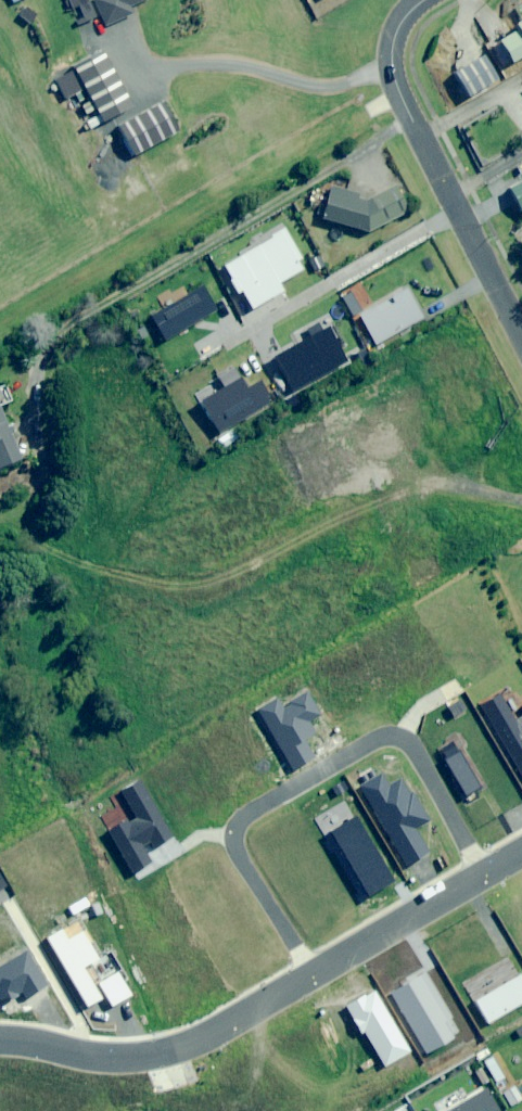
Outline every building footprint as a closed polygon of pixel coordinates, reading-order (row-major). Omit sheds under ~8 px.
[(84,23),(100,16),(105,27),(134,15),(131,7),(147,0),(74,0),(84,23)] [(512,25),(515,30),(497,41),(509,63),(521,55),(521,19),(512,25)] [(131,107),(103,55),(75,71),(103,123),(131,107)] [(498,80),(483,56),(458,72),(472,95),(498,80)] [(510,189),(521,213),(521,183),(510,189)] [(409,212),(395,186),(367,201),(354,197),(355,194),(330,187),(322,215),(368,234),(409,212)] [(376,345),(422,319),(410,299),(415,296),(410,287),(359,315),(376,345)] [(362,311),(351,292),(342,298),(353,317),(362,311)] [(266,358),(287,394),(343,363),(322,328),(266,358)] [(10,402),(4,385),(0,386),(0,406),(10,402)] [(0,415),(0,467),(18,461),(9,435),(17,433),(13,423),(4,426),(0,415)] [(504,1079),(491,1057),(483,1062),(496,1084),(504,1079)] [(513,1086),(502,1094),(511,1107),(521,1099),(513,1086)] [(481,1088),(441,1110),(495,1110),(481,1088)]
